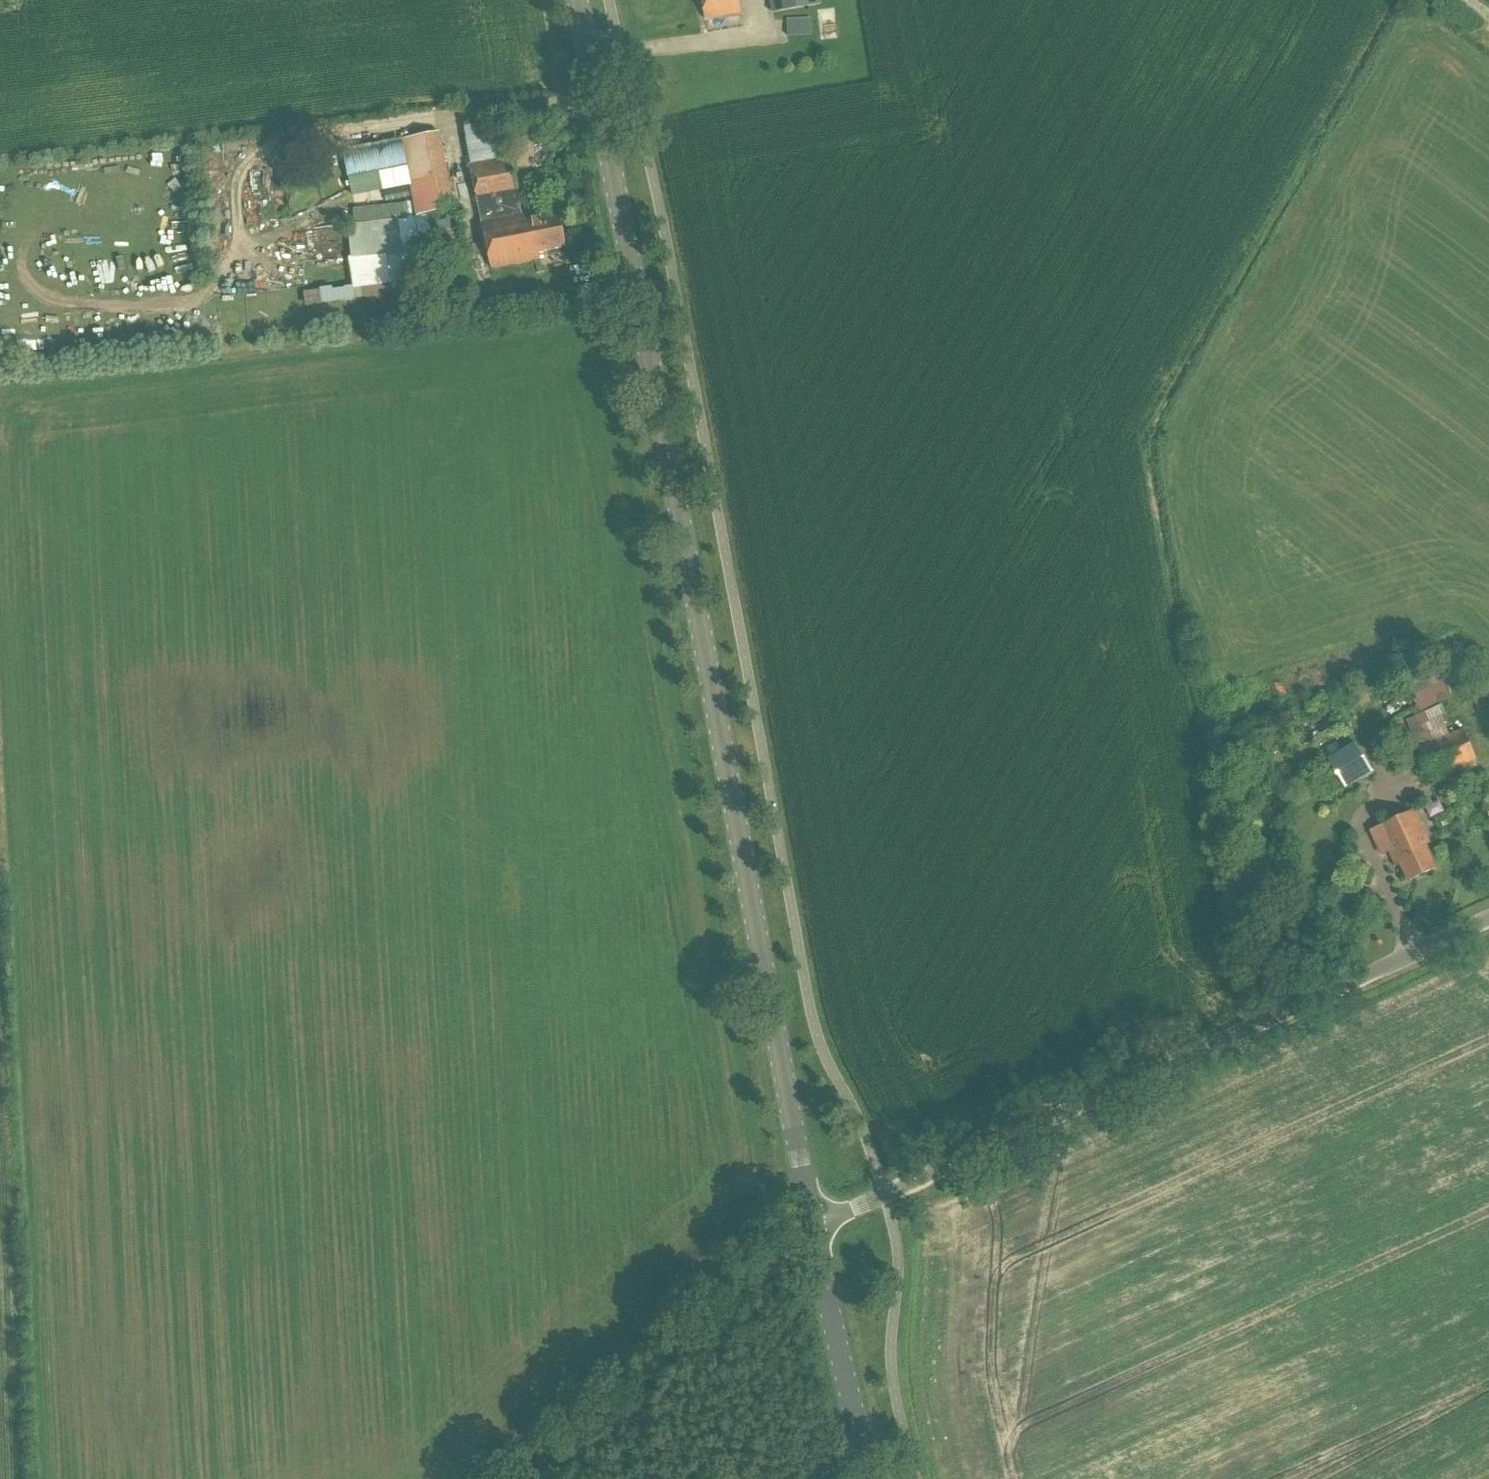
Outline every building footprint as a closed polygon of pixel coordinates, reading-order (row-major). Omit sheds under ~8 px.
[(705,19),(741,13),(739,0),(702,0),(705,19)] [(771,15),(821,6),(820,0),(768,0),(771,15)] [(811,17),(787,18),(788,36),(812,35),(811,17)] [(476,159),(497,152),(486,114),(465,120),(476,159)] [(399,139),(411,201),(414,217),(455,208),(439,131),(399,139)] [(287,152),(290,172),(339,165),(338,155),(306,160),(304,150),(287,152)] [(482,221),(491,268),(540,259),(539,252),(567,247),(560,212),(532,218),(531,211),(521,213),(517,194),(510,157),(471,165),(482,221)] [(304,291),(306,304),(353,298),(418,290),(416,268),(412,268),(410,252),(421,251),(422,259),(438,257),(433,234),(418,237),(416,218),(413,219),(410,202),(353,208),(355,225),(347,226),(353,285),(344,286),(344,288),(333,289),(332,286),(320,287),(320,289),(304,291)] [(1401,678),(1419,713),(1449,698),(1432,663),(1401,678)] [(1419,749),(1432,779),(1476,759),(1463,730),(1448,736),(1441,718),(1445,716),(1440,705),(1406,720),(1419,749)] [(1325,760),(1344,791),(1372,773),(1354,742),(1325,760)] [(1401,863),(1409,880),(1436,868),(1425,844),(1429,842),(1415,811),(1379,828),(1397,865),(1401,863)]
